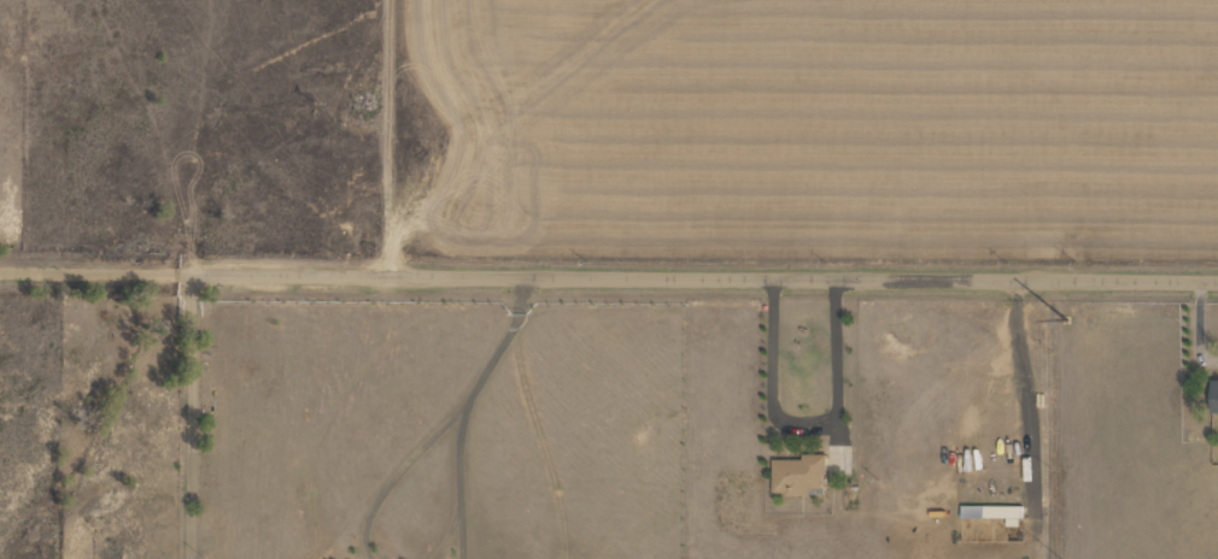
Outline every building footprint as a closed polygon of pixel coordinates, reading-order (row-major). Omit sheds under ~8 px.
[(1209,379),(1209,411),(1217,411),(1217,379),(1209,379)] [(824,453),(800,453),(800,459),(771,458),(771,493),(807,494),(807,486),(824,486),(824,453)] [(1020,505),(960,504),(960,517),(1020,518),(1020,505)]
